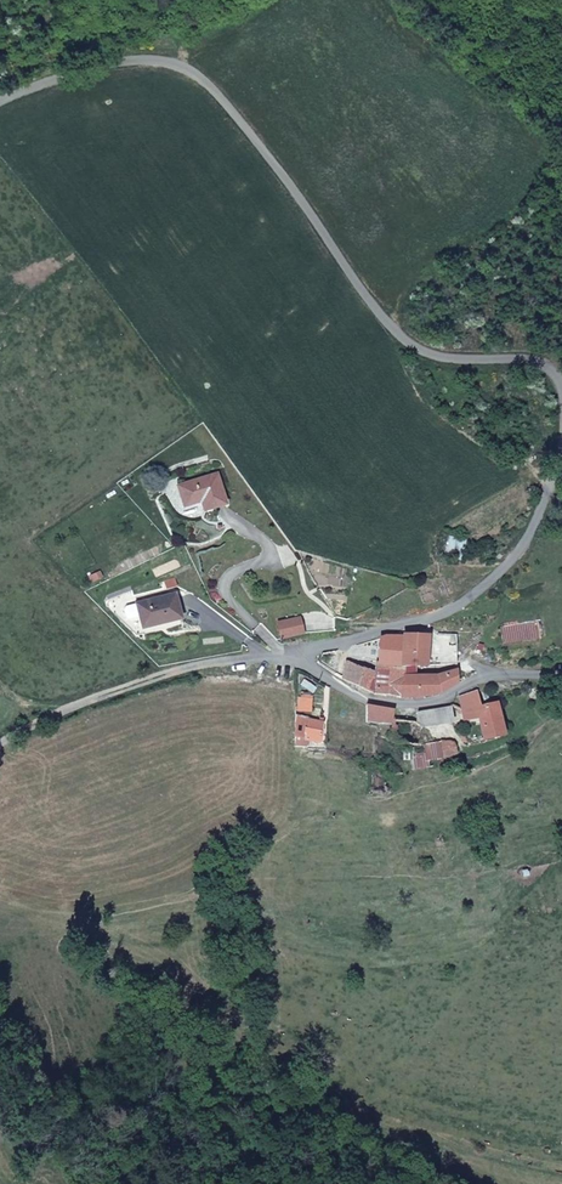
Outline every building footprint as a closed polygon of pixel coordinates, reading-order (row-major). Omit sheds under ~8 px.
[(228,506),(218,473),(180,484),(185,505),(202,502),(205,511),(228,506)] [(184,619),(177,592),(129,606),(127,609),(130,620),(133,621),(144,618),(147,629),(184,619)] [(304,632),(301,618),(278,622),(281,637),(304,632)] [(457,674),(456,636),(435,634),(435,638),(429,639),(429,634),(407,635),(410,676),(423,673),(440,670),(441,677),(424,681),(411,684),(412,699),(446,686),(457,674)] [(410,676),(407,635),(381,635),(381,642),(374,643),(374,650),(382,650),(382,658),(349,660),(347,662),(342,683),(364,692),(385,698),(412,699),(411,684),(410,676)] [(424,681),(423,673),(410,676),(411,684),(424,681)] [(483,713),(478,693),(463,698),(468,717),(483,713)] [(454,721),(453,706),(418,714),(417,722),(417,733),(454,721)] [(508,743),(498,710),(483,713),(468,717),(476,752),(508,743)] [(394,732),(394,717),(367,715),(367,731),(394,732)] [(323,744),(328,722),(297,717),(297,741),(323,744)] [(416,747),(417,733),(417,722),(395,723),(394,732),(394,733),(395,747),(416,747)]
